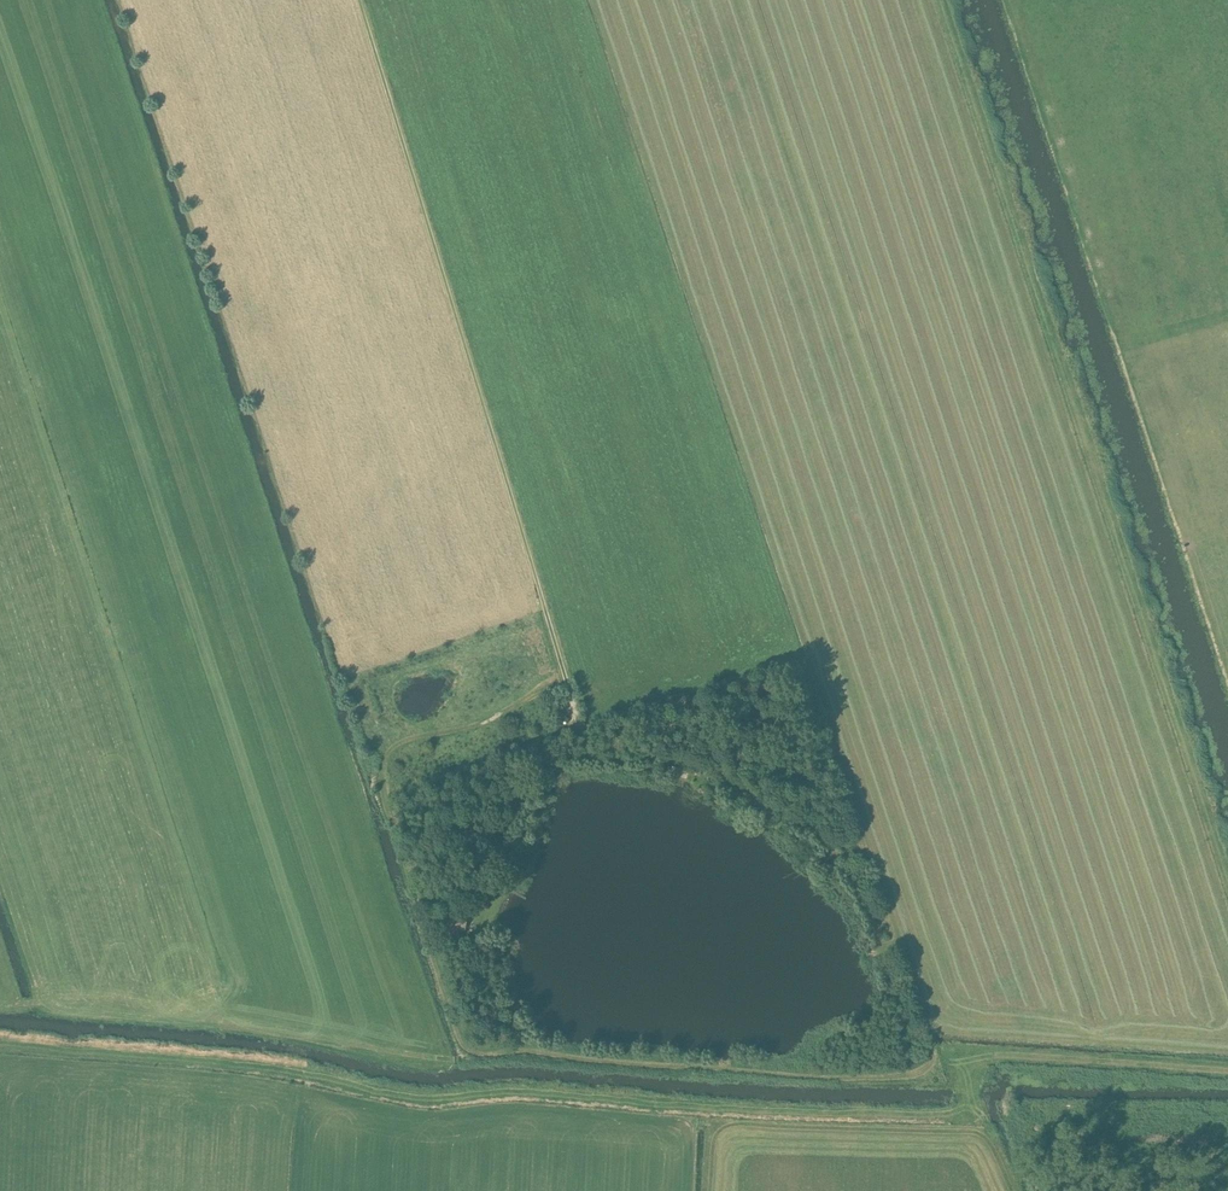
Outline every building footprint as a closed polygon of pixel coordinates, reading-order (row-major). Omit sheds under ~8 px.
[(694,766),(692,774),(700,776),(702,769),(694,766)] [(442,921),(446,936),(466,931),(463,916),(442,921)]
